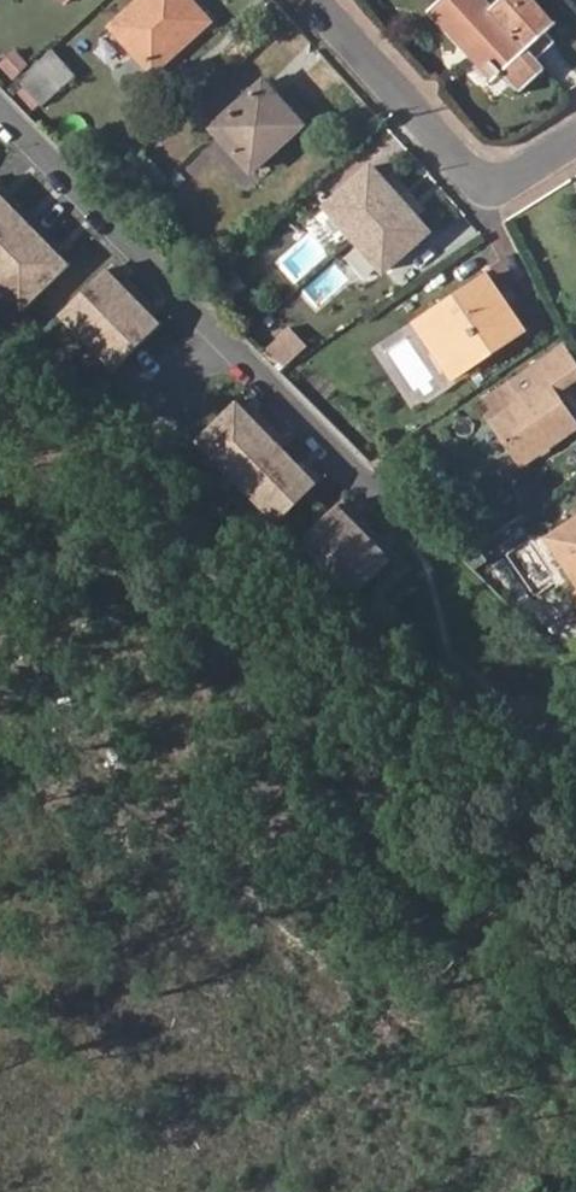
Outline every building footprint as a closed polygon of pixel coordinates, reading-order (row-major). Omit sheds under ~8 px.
[(209,21),(189,0),(143,0),(112,29),(153,72),(209,21)] [(464,50),(469,45),(500,78),(504,75),(521,94),(547,72),(535,60),(556,41),(556,40),(526,9),(504,26),(479,0),(441,0),(429,11),(464,50)] [(0,59),(0,69),(11,80),(27,64),(11,48),(0,59)] [(30,72),(57,100),(81,78),(54,50),(30,72)] [(252,168),(302,124),(265,84),(215,127),(218,132),(252,168)] [(370,163),(325,204),(354,236),(398,196),(370,163)] [(405,189),(390,173),(384,179),(398,196),(405,189)] [(413,212),(420,206),(405,189),(398,196),(413,212)] [(19,309),(68,263),(0,192),(0,289),(19,309)] [(354,236),(383,268),(427,228),(398,196),(354,236)] [(159,321),(105,268),(61,313),(115,366),(159,321)] [(425,313),(461,367),(521,329),(506,306),(498,311),(491,298),(498,294),(485,275),(425,313)] [(506,306),(498,294),(491,298),(498,311),(506,306)] [(450,374),(461,367),(425,313),(414,320),(450,374)] [(262,347),(283,368),(306,346),(285,325),(262,347)] [(575,376),(575,365),(562,344),(508,381),(520,398),(490,419),(521,461),(575,423),(554,391),(575,376)] [(242,390),(193,437),(273,519),(321,473),(242,390)] [(575,468),(575,444),(565,450),(575,469),(575,468)] [(395,548),(341,495),(297,540),(352,593),(395,548)] [(545,537),(575,582),(575,517),(545,537)]
